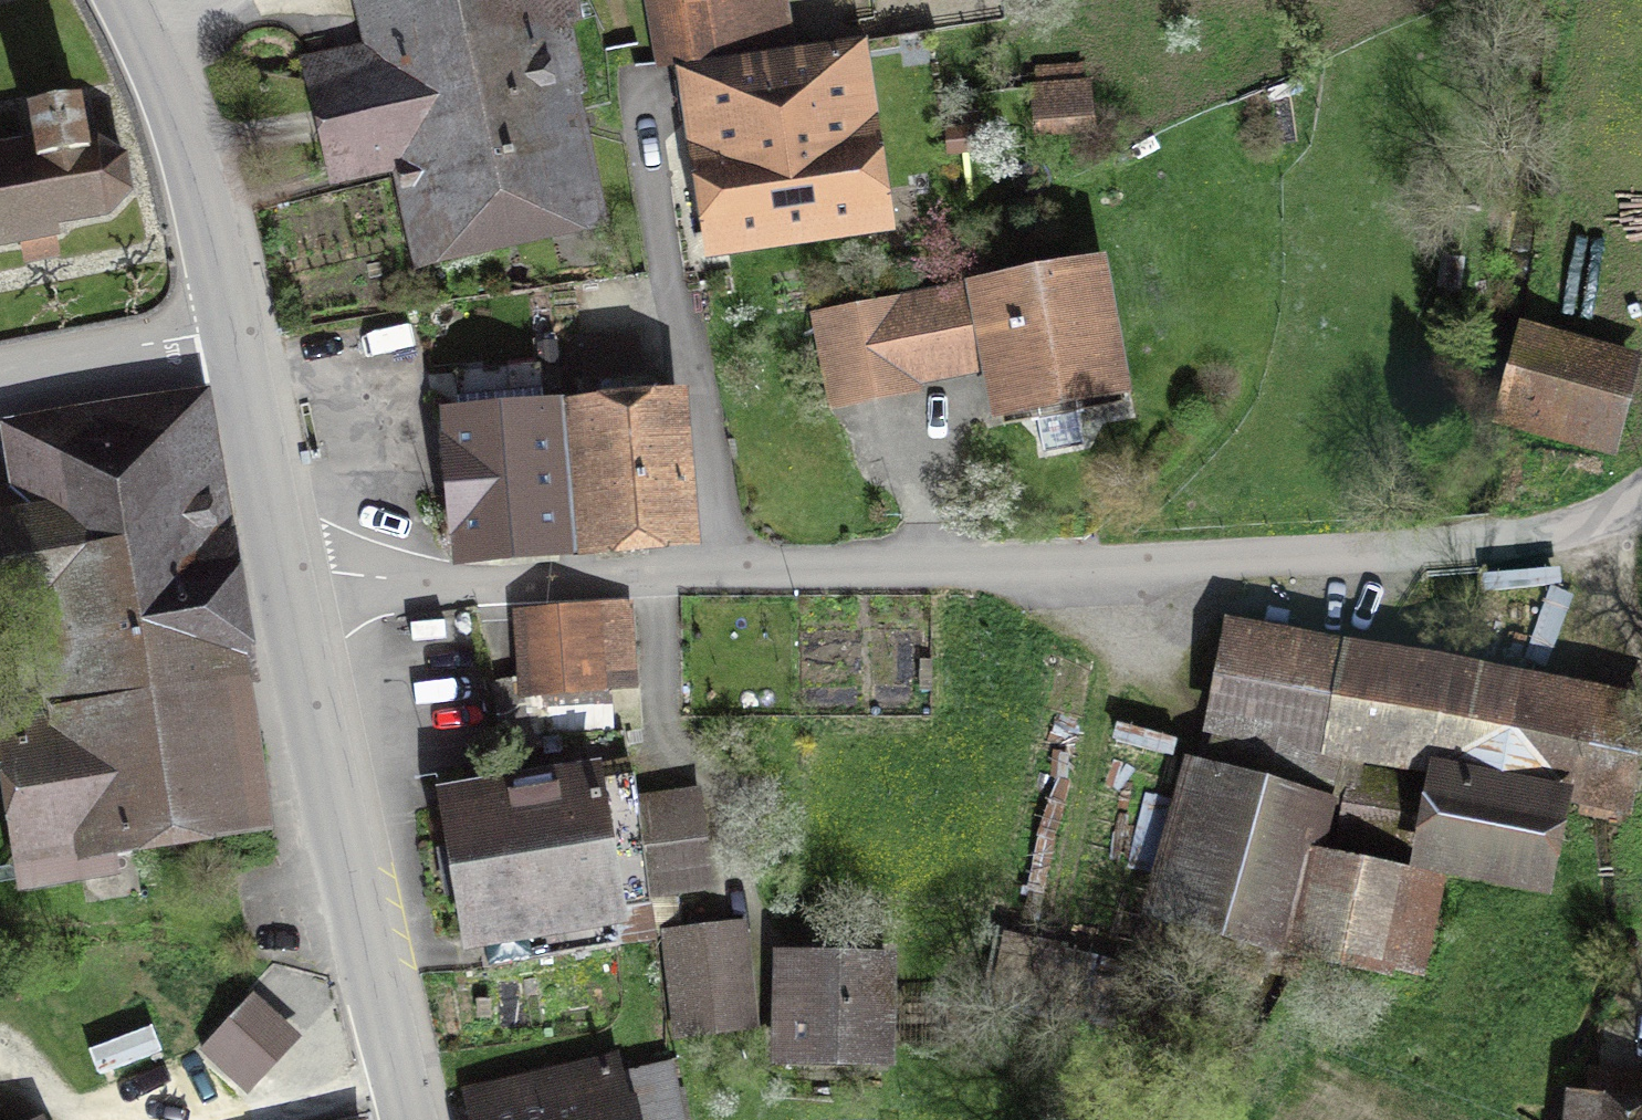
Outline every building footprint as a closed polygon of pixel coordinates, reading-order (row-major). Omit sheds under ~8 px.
[(313,64),(335,161),(416,142),(437,234),(573,203),(528,0),(383,0),(393,46),(313,64)] [(732,0),(657,0),(668,64),(741,51),(732,0)] [(838,55),(831,56),(832,61),(682,84),(687,120),(709,117),(728,250),(865,229),(863,214),(867,213),(844,61),(839,62),(838,55)] [(1083,81),(1029,88),(1037,151),(1091,144),(1083,81)] [(57,234),(55,223),(107,214),(129,192),(124,158),(97,143),(86,145),(79,103),(29,112),(34,142),(0,148),(0,245),(57,234)] [(830,333),(843,399),(904,387),(901,372),(968,359),(964,338),(986,334),(1000,409),(1076,395),(1073,379),(1117,371),(1097,267),(887,307),(890,322),(830,333)] [(1641,394),(1641,361),(1541,336),(1517,430),(1626,458),(1641,394)] [(670,404),(667,405),(665,378),(580,386),(594,537),(681,530),(670,404)] [(26,852),(19,853),(20,862),(27,861),(30,881),(108,868),(104,839),(249,816),(246,794),(259,792),(247,702),(232,704),(185,414),(30,439),(43,517),(0,524),(0,624),(8,623),(5,603),(10,602),(30,729),(7,733),(26,852)] [(467,548),(556,540),(546,416),(451,427),(455,476),(461,476),(467,548)] [(634,683),(625,606),(519,619),(527,683),(493,687),(500,752),(540,747),(536,717),(607,708),(605,687),(634,683)] [(1448,765),(1433,852),(1537,871),(1554,785),(1585,791),(1581,811),(1620,819),(1641,708),(1236,633),(1222,709),(1330,729),(1327,744),(1448,765)] [(455,804),(477,930),(481,929),(487,965),(617,946),(611,909),(647,904),(631,776),(455,804)] [(647,894),(709,886),(697,792),(635,800),(647,894)] [(1414,811),(1344,798),(1332,854),(1402,868),(1414,811)] [(1275,940),(1294,872),(1245,858),(1225,926),(1275,940)] [(1304,949),(1421,973),(1438,892),(1322,866),(1304,949)] [(687,1021),(742,1015),(733,938),(678,944),(687,1021)] [(778,1002),(795,1002),(793,1052),(882,1054),(884,965),(779,962),(778,1002)] [(202,1050),(244,1090),(291,1039),(249,1000),(202,1050)] [(669,1062),(610,1075),(608,1067),(601,1069),(603,1077),(542,1090),(540,1081),(467,1098),(472,1119),(682,1119),(669,1062)] [(1592,1074),(1586,1119),(1641,1119),(1641,1080),(1592,1074)] [(46,1110),(24,1119),(50,1119),(46,1110)]
